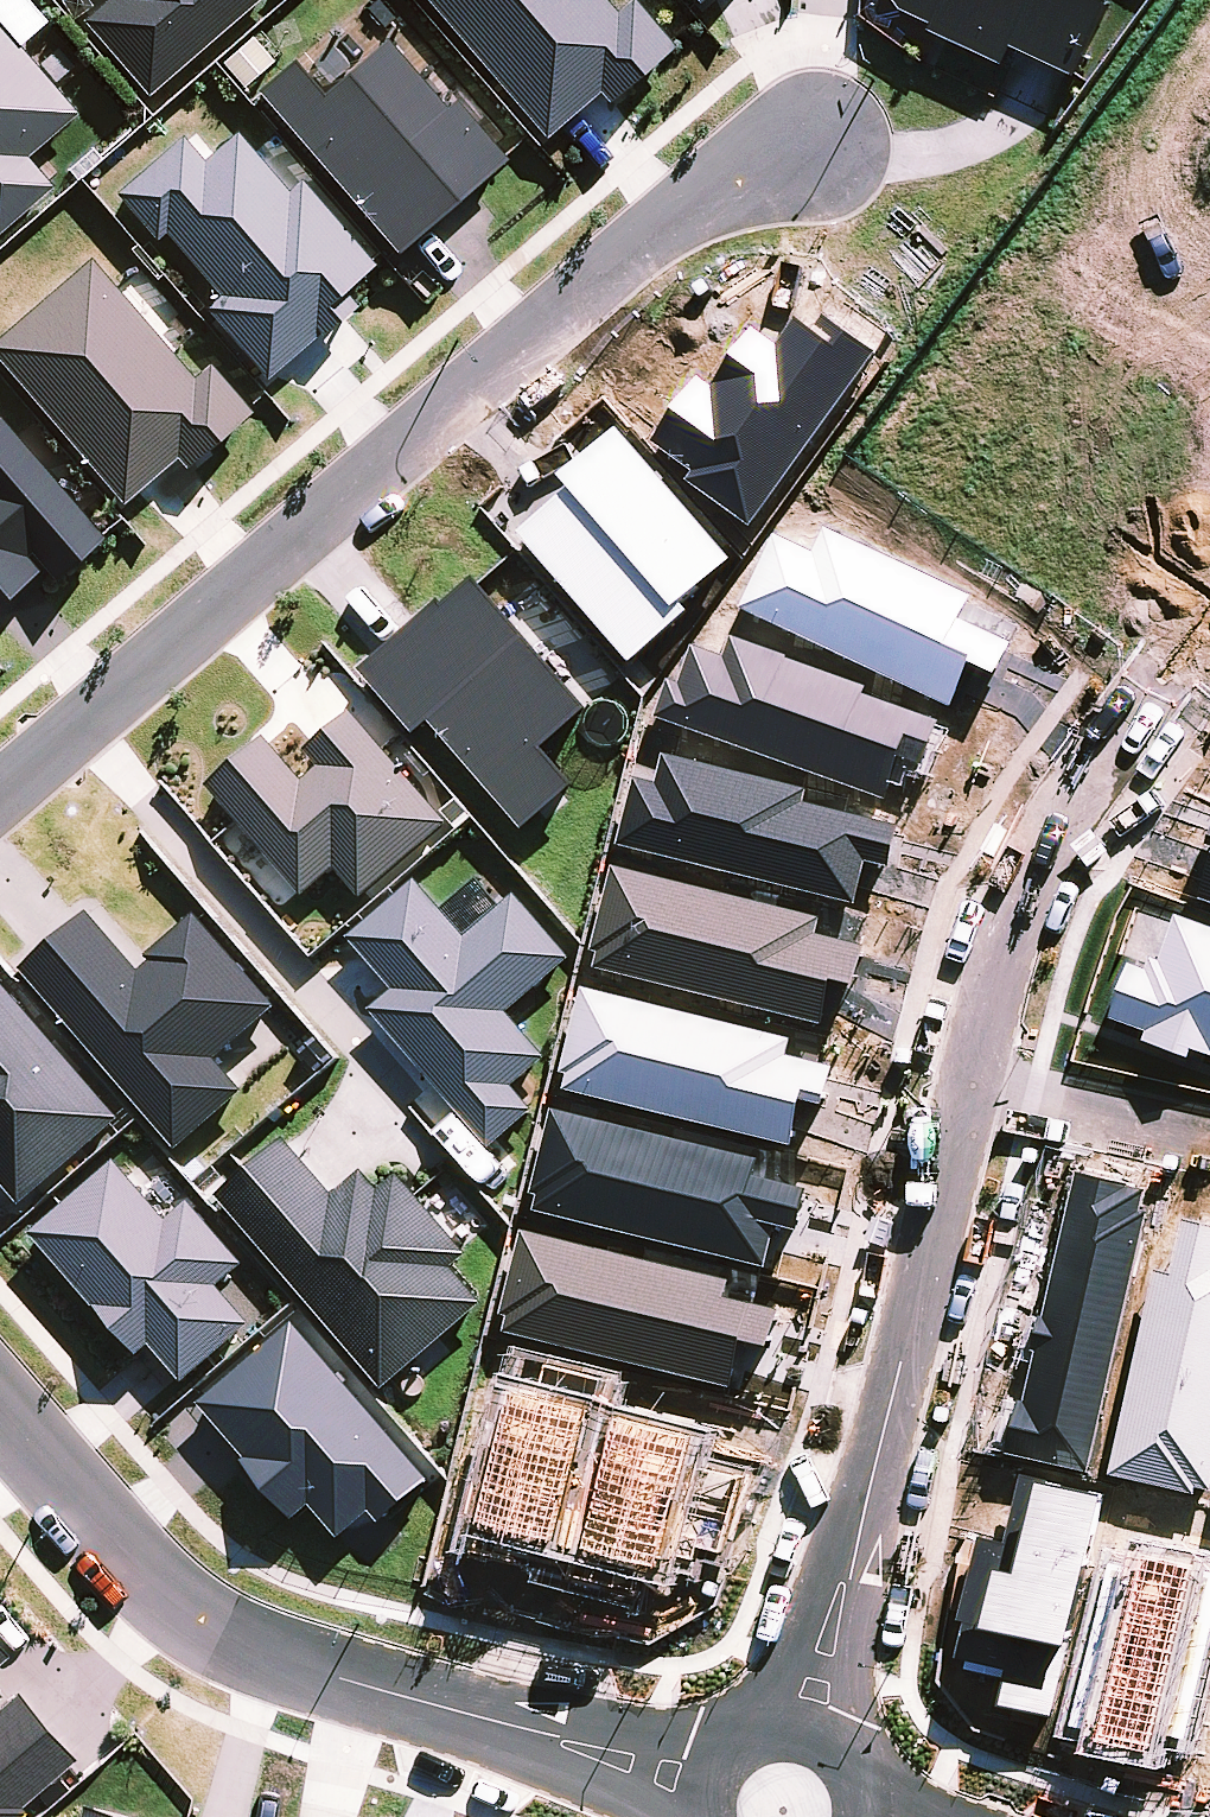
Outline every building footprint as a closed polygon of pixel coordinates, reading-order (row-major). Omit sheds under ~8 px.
[(263,0),(110,0),(112,1),(81,25),(147,101),(263,0)] [(545,143),(599,97),(607,107),(674,50),(631,3),(616,17),(601,0),(421,0),(545,143)] [(698,9),(709,0),(691,0),(698,9)] [(1003,75),(1012,56),(1075,86),(1110,16),(1075,0),(889,0),(903,20),(934,35),(931,40),(1003,75)] [(53,192),(28,161),(78,119),(0,28),(0,238),(53,192)] [(292,60),(252,94),(396,260),(506,165),(455,107),(446,115),(385,43),(323,96),(292,60)] [(217,299),(204,311),(266,382),(318,338),(321,341),(358,310),(346,298),(375,269),(370,263),(300,184),(288,195),(235,135),(204,163),(182,139),(114,197),(154,245),(165,237),(217,299)] [(122,509),(176,462),(186,473),(250,417),(246,412),(208,369),(193,382),(89,264),(0,341),(0,368),(122,509)] [(879,344),(830,307),(822,319),(802,308),(784,336),(757,321),(723,373),(720,375),(718,377),(705,369),(659,434),(699,463),(690,472),(757,520),(879,344)] [(526,520),(637,652),(697,599),(690,589),(740,548),(623,414),(570,459),(583,474),(526,520)] [(42,574),(55,586),(104,542),(101,539),(0,422),(0,611),(42,574)] [(1006,658),(1018,634),(966,610),(977,586),(833,518),(821,544),(780,525),(745,600),(958,698),(980,649),(1006,658)] [(418,722),(431,711),(524,818),(577,773),(543,735),(591,695),(486,572),(477,562),(362,656),(418,722)] [(930,754),(947,711),(871,683),(874,677),(738,626),(731,648),(699,636),(686,675),(674,672),(660,709),(892,789),(907,748),(930,754)] [(266,726),(208,775),(240,812),(304,886),(335,859),(361,888),(448,815),(352,701),(306,740),(322,757),(305,771),(266,726)] [(814,782),(669,744),(662,773),(641,768),(624,837),(861,896),(873,852),(894,857),(905,817),(811,792),(814,782)] [(827,909),(618,856),(596,942),(603,944),(599,958),(825,1015),(839,962),(860,968),(868,937),(822,925),(827,909)] [(396,978),(372,998),(491,1139),(535,1100),(514,1075),(547,1048),(510,1004),(572,949),(516,885),(468,928),(419,870),(348,926),(396,978)] [(88,902),(22,960),(181,1141),(246,1083),(217,1049),(279,996),(196,904),(146,945),(153,953),(140,963),(88,902)] [(1180,904),(1164,951),(1156,948),(1152,959),(1135,954),(1114,1010),(1150,1023),(1146,1033),(1196,1048),(1199,1039),(1209,1043),(1209,915),(1180,904)] [(24,1197),(123,1114),(0,970),(0,1170),(24,1197)] [(798,1029),(587,977),(567,1063),(573,1066),(569,1080),(797,1136),(807,1092),(828,1097),(837,1057),(793,1046),(798,1029)] [(764,1147),(557,1098),(535,1186),(543,1187),(539,1202),(768,1257),(779,1215),(802,1221),(813,1176),(762,1164),(764,1147)] [(285,1126),(220,1183),(385,1379),(485,1293),(453,1256),(470,1245),(420,1187),(399,1162),(381,1179),(363,1158),(335,1184),(285,1126)] [(117,1153),(34,1225),(140,1341),(150,1331),(186,1370),(253,1313),(220,1275),(245,1254),(190,1190),(169,1209),(117,1153)] [(1150,1182),(1081,1164),(1049,1306),(1044,1305),(1031,1341),(1024,1342),(1018,1366),(1033,1372),(1032,1393),(1023,1393),(1011,1442),(1094,1463),(1153,1203),(1146,1202),(1150,1182)] [(1190,1206),(1176,1262),(1161,1261),(1112,1465),(1199,1484),(1200,1479),(1209,1481),(1209,1212),(1190,1206)] [(734,1270),(528,1220),(506,1304),(513,1306),(509,1323),(734,1379),(747,1328),(772,1334),(783,1301),(756,1295),(756,1291),(734,1287),(736,1278),(731,1277),(734,1270)] [(386,1513),(437,1470),(299,1310),(203,1392),(251,1448),(247,1451),(297,1511),(316,1495),(344,1528),(376,1501),(386,1513)] [(533,1375),(528,1375),(522,1373),(491,1500),(509,1502),(503,1536),(556,1545),(555,1553),(573,1557),(571,1571),(647,1588),(660,1542),(674,1546),(674,1541),(704,1550),(710,1538),(731,1544),(751,1467),(697,1452),(705,1419),(628,1399),(609,1472),(582,1469),(602,1393),(533,1375)] [(1061,1706),(1113,1475),(1052,1457),(1048,1467),(1026,1462),(1018,1508),(1008,1505),(1002,1531),(985,1528),(964,1609),(968,1610),(965,1616),(970,1617),(963,1646),(968,1647),(966,1653),(971,1657),(974,1658),(973,1661),(1014,1668),(1007,1691),(1061,1706)] [(1209,1653),(1209,1559),(1205,1558),(1209,1543),(1156,1531),(1149,1561),(1115,1553),(1078,1713),(1166,1733),(1168,1723),(1193,1729),(1209,1653)] [(25,1801),(20,1795),(34,1783),(76,1747),(16,1678),(0,1692),(0,1816),(6,1816),(25,1801)] [(141,1816),(143,1806),(83,1790),(76,1816),(144,1816),(141,1816)]
